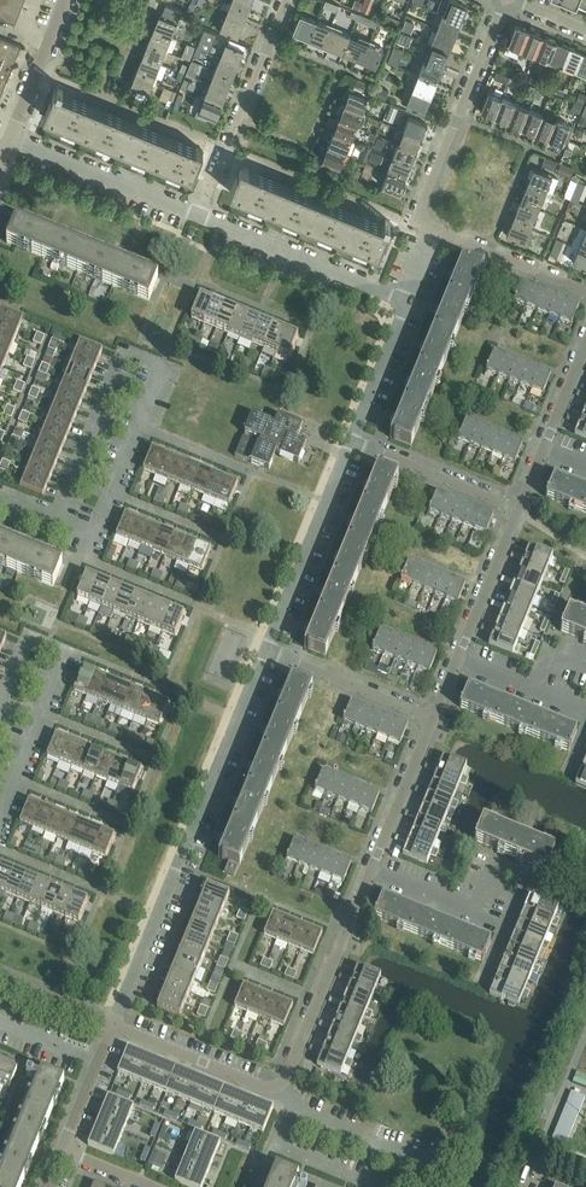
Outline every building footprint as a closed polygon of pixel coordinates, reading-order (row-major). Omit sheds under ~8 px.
[(1,18),(4,11),(6,4),(8,0),(0,0),(0,18),(1,18)] [(6,4),(20,10),(23,3),(15,0),(8,0),(6,4)] [(249,9),(253,0),(232,0),(231,2),(249,9)] [(443,14),(461,21),(467,5),(456,0),(449,0),(443,14)] [(231,2),(226,15),(243,22),(249,9),(231,2)] [(6,4),(4,11),(18,17),(20,10),(6,4)] [(4,11),(1,18),(15,24),(18,17),(4,11)] [(373,32),(378,19),(359,12),(354,26),(373,32)] [(456,34),(461,21),(443,14),(436,32),(445,35),(447,30),(456,34)] [(159,15),(153,29),(171,36),(177,22),(159,15)] [(238,36),(243,22),(226,15),(220,29),(238,36)] [(293,33),(310,39),(317,22),(300,15),(293,33)] [(413,31),(415,21),(406,19),(404,29),(413,31)] [(330,27),(317,22),(310,39),(329,47),(333,37),(327,34),(330,27)] [(508,43),(523,49),(530,30),(516,25),(508,43)] [(329,47),(342,53),(350,35),(330,27),(327,34),(333,37),(329,47)] [(153,29),(148,42),(166,50),(171,36),(153,29)] [(436,32),(431,44),(449,51),(456,34),(447,30),(445,35),(436,32)] [(544,36),(530,30),(523,49),(536,54),(544,36)] [(399,40),(409,44),(413,36),(402,31),(399,40)] [(369,43),(350,35),(342,53),(356,59),(361,48),(366,50),(369,43)] [(0,98),(1,97),(0,97),(7,80),(21,46),(22,45),(0,36),(0,97),(0,98)] [(557,41),(544,36),(536,54),(550,60),(557,41)] [(570,47),(557,41),(550,60),(563,65),(570,47)] [(160,63),(166,50),(148,42),(142,56),(160,63)] [(226,42),(220,56),(238,63),(244,50),(226,42)] [(431,44),(427,42),(422,54),(426,56),(424,62),(433,65),(435,61),(443,64),(449,51),(431,44)] [(383,49),(369,43),(366,50),(361,48),(356,59),(376,67),(383,49)] [(393,47),(390,62),(400,64),(403,49),(393,47)] [(584,52),(570,47),(563,65),(576,70),(584,52)] [(584,52),(576,70),(585,75),(585,53),(584,52)] [(155,76),(160,63),(142,56),(137,69),(155,76)] [(220,56),(215,69),(233,77),(238,63),(220,56)] [(424,62),(419,74),(436,82),(443,64),(435,61),(433,65),(424,62)] [(149,90),(155,76),(137,69),(131,83),(149,90)] [(227,90),(233,77),(215,69),(209,83),(227,90)] [(431,94),(436,82),(419,74),(412,92),(421,96),(423,91),(431,94)] [(209,83),(204,96),(222,104),(227,90),(209,83)] [(44,115),(104,140),(192,176),(199,161),(204,161),(205,151),(62,92),(64,87),(58,84),(56,90),(53,89),(47,97),(50,99),(44,115)] [(421,96),(412,92),(407,105),(424,112),(431,94),(423,91),(421,96)] [(585,97),(585,93),(581,91),(574,110),(580,112),(585,97)] [(349,92),(343,105),(361,113),(367,99),(349,92)] [(496,115),(503,98),(488,92),(481,109),(496,115)] [(222,104),(204,96),(198,110),(216,117),(222,104)] [(496,115),(509,121),(516,103),(503,98),(496,115)] [(516,103),(509,121),(522,126),(530,108),(516,103)] [(356,126),(359,128),(361,126),(365,117),(364,114),(361,113),(343,105),(338,119),(356,126)] [(522,126),(536,131),(543,114),(530,108),(522,126)] [(543,114),(536,131),(549,137),(556,119),(543,114)] [(409,117),(404,130),(422,138),(427,124),(409,117)] [(350,140),(356,126),(338,119),(332,132),(350,140)] [(570,125),(556,119),(549,137),(562,142),(570,125)] [(404,130),(398,144),(416,151),(422,138),(404,130)] [(345,153),(350,140),(332,132),(327,146),(345,153)] [(398,144),(393,157),(411,164),(416,151),(398,144)] [(339,167),(345,153),(327,146),(321,160),(339,167)] [(543,164),(555,169),(558,160),(547,155),(543,164)] [(393,157),(387,170),(405,178),(411,164),(393,157)] [(562,162),(558,171),(571,176),(575,167),(562,162)] [(230,192),(360,245),(379,252),(385,237),(389,238),(391,227),(388,226),(391,221),(385,219),(383,224),(237,165),(232,173),(237,176),(230,192)] [(534,168),(526,188),(534,192),(537,186),(546,190),(552,176),(534,168)] [(399,192),(405,178),(387,170),(381,185),(399,192)] [(582,200),(585,184),(585,182),(570,179),(566,196),(582,200)] [(526,188),(520,201),(538,209),(546,190),(537,186),(534,192),(526,188)] [(530,229),(538,209),(520,201),(515,215),(523,219),(521,225),(530,229)] [(523,219),(515,215),(507,235),(525,243),(530,229),(521,225),(523,219)] [(149,301),(158,279),(16,221),(15,223),(8,221),(4,231),(10,234),(7,243),(149,301)] [(579,249),(573,263),(585,268),(585,251),(579,249)] [(464,258),(449,294),(470,303),(484,267),(469,261),(470,260),(468,259),(467,260),(464,258)] [(527,307),(534,287),(523,283),(516,298),(515,297),(515,299),(516,299),(515,302),(527,307)] [(527,307),(538,312),(546,292),(534,287),(527,307)] [(557,296),(546,292),(538,312),(549,316),(557,296)] [(449,294),(434,331),(455,339),(470,303),(449,294)] [(568,301),(557,296),(549,316),(560,321),(568,301)] [(200,297),(191,319),(204,325),(213,302),(200,297)] [(579,306),(568,301),(560,321),(571,325),(579,306)] [(213,302),(204,325),(216,330),(225,307),(213,302)] [(225,307),(216,330),(228,335),(237,312),(225,307)] [(18,332),(24,319),(1,310),(0,312),(0,324),(18,332)] [(237,312),(228,335),(240,339),(249,317),(237,312)] [(249,317),(240,339),(252,344),(261,322),(249,317)] [(261,322),(252,344),(264,349),(273,327),(261,322)] [(13,344),(18,332),(0,324),(0,338),(13,344)] [(264,349),(262,354),(274,359),(276,354),(285,332),(273,327),(264,349)] [(455,339),(434,331),(420,367),(440,375),(455,339)] [(285,332),(276,354),(289,359),(298,337),(285,332)] [(43,342),(45,337),(37,334),(35,338),(43,342)] [(0,338),(0,352),(8,356),(13,344),(0,338)] [(43,342),(35,338),(33,343),(41,346),(43,342)] [(194,348),(198,340),(193,338),(189,346),(194,348)] [(52,340),(50,345),(58,348),(60,343),(52,340)] [(102,351),(80,342),(75,355),(97,364),(102,351)] [(58,348),(50,345),(48,349),(56,353),(58,348)] [(218,358),(222,350),(217,348),(214,356),(218,358)] [(218,358),(223,360),(226,352),(222,350),(218,358)] [(0,352),(0,366),(4,368),(8,356),(0,352)] [(498,376),(506,356),(494,352),(488,367),(487,366),(487,368),(487,369),(486,371),(498,376)] [(70,367),(92,376),(97,364),(75,355),(70,367)] [(498,376),(509,381),(517,361),(506,356),(498,376)] [(25,363),(33,366),(35,361),(27,358),(25,363)] [(246,360),(241,358),(238,366),(242,368),(246,360)] [(242,368),(247,370),(250,362),(246,360),(242,368)] [(528,366),(517,361),(509,381),(520,385),(528,366)] [(23,367),(31,371),(33,366),(25,363),(23,367)] [(40,369),(48,372),(50,367),(42,364),(40,369)] [(520,385),(532,390),(540,370),(528,366),(520,385)] [(92,376),(70,367),(65,379),(87,388),(92,376)] [(420,367),(405,403),(426,411),(440,375),(420,367)] [(267,378),(270,370),(265,368),(262,376),(267,378)] [(46,377),(48,372),(40,369),(38,374),(46,377)] [(543,394),(551,375),(540,370),(532,390),(543,394)] [(82,400),(87,388),(65,379),(60,391),(82,400)] [(15,387),(23,390),(25,385),(17,382),(15,387)] [(13,391),(21,395),(23,390),(15,387),(13,391)] [(32,388),(30,393),(38,396),(40,391),(32,388)] [(82,400),(60,391),(55,403),(78,412),(82,400)] [(38,396),(30,393),(28,398),(36,401),(38,396)] [(73,424),(78,412),(55,403),(50,415),(73,424)] [(426,411),(405,403),(390,439),(394,440),(393,441),(395,442),(396,441),(411,447),(426,411)] [(7,406),(5,411),(13,414),(15,409),(7,406)] [(3,416),(11,419),(13,414),(5,411),(3,416)] [(22,412),(20,417),(28,420),(30,416),(22,412)] [(73,424),(50,415),(45,427),(68,437),(73,424)] [(243,439),(235,457),(246,462),(247,460),(251,462),(251,463),(251,464),(252,463),(260,467),(264,469),(269,471),(269,470),(273,462),(276,453),(281,455),(280,457),(281,457),(294,462),(298,464),(299,464),(299,463),(302,455),(306,446),(295,441),(297,437),(298,438),(303,427),(278,417),(274,426),(270,425),(270,423),(269,423),(252,416),(252,417),(247,429),(245,434),(244,439),(243,439)] [(20,417),(19,422),(26,425),(28,420),(20,417)] [(458,441),(469,445),(477,426),(466,421),(460,436),(459,436),(458,437),(459,438),(458,441)] [(579,426),(575,436),(585,441),(585,426),(580,423),(579,426)] [(469,445),(481,450),(489,430),(477,426),(469,445)] [(63,449),(68,437),(45,427),(40,440),(63,449)] [(481,450),(492,454),(500,435),(489,430),(481,450)] [(492,454),(503,459),(511,440),(500,435),(492,454)] [(21,440),(13,437),(11,441),(19,445),(21,440)] [(63,449),(40,440),(35,452),(58,461),(63,449)] [(515,464),(523,444),(511,440),(503,459),(515,464)] [(19,445),(11,441),(9,446),(17,449),(19,445)] [(152,449),(143,471),(156,476),(165,454),(152,449)] [(53,473),(58,461),(35,452),(30,464),(53,473)] [(165,454),(156,476),(168,481),(177,459),(165,454)] [(177,459),(168,481),(180,486),(189,464),(177,459)] [(3,461),(1,466),(9,469),(11,464),(3,461)] [(53,473),(30,464),(25,476),(48,485),(53,473)] [(189,464),(180,486),(192,491),(201,469),(189,464)] [(0,467),(0,471),(7,474),(9,469),(1,466),(0,467)] [(381,470),(378,468),(363,504),(384,513),(399,477),(383,471),(384,470),(382,469),(381,470)] [(201,469),(192,491),(204,496),(213,474),(201,469)] [(213,474),(204,496),(216,501),(225,478),(213,474)] [(48,485),(25,476),(20,488),(43,498),(48,485)] [(225,478),(216,501),(229,506),(238,484),(225,478)] [(582,489),(554,478),(548,493),(547,493),(546,495),(547,495),(546,498),(582,513),(585,502),(585,491),(582,489)] [(142,488),(137,486),(133,494),(138,496),(142,488)] [(429,512),(441,517),(448,497),(437,492),(431,507),(430,507),(429,509),(430,509),(429,512)] [(158,505),(162,497),(157,495),(153,503),(158,505)] [(448,497),(441,517),(452,521),(460,502),(448,497)] [(460,502),(452,521),(463,526),(471,506),(460,502)] [(384,513),(363,504),(349,540),(369,549),(384,513)] [(182,515),(186,507),(181,505),(177,513),(182,515)] [(471,506),(463,526),(474,530),(482,511),(471,506)] [(482,511),(474,530),(486,535),(494,516),(482,511)] [(129,542),(138,520),(125,514),(116,537),(129,542)] [(210,516),(205,514),(202,522),(206,524),(210,516)] [(141,547),(150,525),(138,520),(129,542),(141,547)] [(153,552),(162,530),(150,525),(141,547),(153,552)] [(162,530),(153,552),(165,557),(174,534),(162,530)] [(174,534),(165,557),(177,562),(186,539),(174,534)] [(189,567),(198,544),(186,539),(177,562),(189,567)] [(53,588),(62,565),(0,540),(0,566),(53,588)] [(369,549),(349,540),(334,577),(355,585),(369,549)] [(198,544),(189,567),(202,572),(211,550),(198,544)] [(547,570),(553,558),(529,548),(525,558),(524,561),(547,570)] [(115,554),(110,552),(106,560),(111,562),(115,554)] [(126,569),(131,571),(134,563),(130,561),(126,569)] [(524,561),(523,563),(519,573),(543,583),(547,570),(524,561)] [(421,567),(408,562),(402,577),(402,576),(401,578),(402,579),(401,581),(413,586),(421,567)] [(432,571),(421,567),(413,586),(424,591),(432,571)] [(150,578),(155,580),(158,572),(154,570),(150,578)] [(443,576),(432,571),(424,591),(435,595),(443,576)] [(155,580),(160,582),(163,574),(158,572),(155,580)] [(519,573),(515,582),(514,585),(538,595),(543,583),(519,573)] [(90,603),(99,581),(86,575),(77,598),(90,603)] [(454,580),(443,576),(435,595),(446,600),(454,580)] [(355,585),(334,577),(319,613),(340,621),(355,585)] [(175,588),(179,590),(183,582),(178,580),(175,588)] [(465,585),(454,580),(446,600),(457,604),(465,585)] [(111,586),(99,581),(90,603),(102,608),(111,586)] [(179,590),(184,592),(187,584),(183,582),(179,590)] [(514,585),(513,587),(509,597),(533,607),(538,595),(514,585)] [(111,586),(102,608),(114,613),(123,590),(111,586)] [(135,595),(123,590),(114,613),(126,618),(135,595)] [(126,618),(138,623),(147,600),(135,595),(126,618)] [(509,597),(505,606),(504,609),(528,619),(533,607),(509,597)] [(159,605),(147,600),(138,623),(150,628),(159,605)] [(150,628),(162,633),(171,610),(159,605),(150,628)] [(504,609),(503,611),(499,621),(523,631),(528,619),(504,609)] [(184,615),(171,610),(162,633),(175,638),(184,615)] [(585,642),(585,618),(569,611),(563,627),(562,626),(561,628),(562,629),(561,631),(561,632),(585,642)] [(319,613),(304,649),(308,650),(307,651),(309,652),(310,651),(325,657),(340,621),(319,613)] [(79,616),(75,624),(80,626),(83,618),(79,616)] [(80,626),(85,628),(88,620),(83,618),(80,626)] [(499,621),(495,631),(494,633),(518,643),(523,631),(499,621)] [(103,626),(100,634),(104,636),(108,628),(103,626)] [(104,636),(109,638),(112,630),(108,628),(104,636)] [(384,655),(392,636),(380,631),(374,646),(373,645),(372,647),(373,648),(372,650),(384,655)] [(494,633),(493,636),(489,646),(513,655),(518,643),(494,633)] [(127,636),(124,644),(128,646),(132,638),(127,636)] [(396,660),(403,640),(392,636),(384,655),(396,660)] [(406,664),(414,645),(403,640),(396,660),(406,664)] [(418,669),(425,649),(414,645),(406,664),(418,669)] [(151,646),(148,654),(153,656),(156,648),(151,646)] [(153,656),(157,658),(161,650),(156,648),(153,656)] [(429,674),(437,654),(425,649),(418,669),(429,674)] [(83,669),(74,691),(86,696),(96,674),(83,669)] [(108,679),(96,674),(86,696),(98,701),(108,679)] [(296,680),(292,678),(278,714),(298,722),(313,687),(298,680),(296,679),(296,680)] [(108,679),(98,701),(111,706),(120,684),(108,679)] [(132,689),(120,684),(111,706),(123,711),(132,689)] [(504,702),(480,692),(468,688),(462,703),(461,703),(461,705),(460,708),(496,723),(504,702)] [(123,711),(135,716),(144,694),(132,689),(123,711)] [(156,699),(144,694),(135,716),(147,721),(156,699)] [(156,699),(147,721),(159,726),(169,704),(156,699)] [(355,727),(363,707),(351,702),(345,716),(344,716),(343,718),(344,719),(343,722),(355,727)] [(541,717),(532,714),(504,702),(496,723),(532,738),(541,717)] [(64,715),(69,717),(72,709),(67,707),(64,715)] [(374,712),(363,707),(355,727),(366,731),(374,712)] [(385,716),(374,712),(366,731),(377,736),(385,716)] [(278,714),(263,750),(284,759),(298,722),(278,714)] [(87,715),(84,723),(89,725),(92,717),(87,715)] [(396,721),(385,716),(377,736),(388,740),(396,721)] [(89,725),(94,727),(97,719),(92,717),(89,725)] [(532,738),(568,753),(569,753),(570,749),(571,750),(571,748),(571,747),(577,732),(541,717),(532,738)] [(408,725),(396,721),(388,740),(400,745),(408,725)] [(108,733),(113,735),(116,727),(112,725),(108,733)] [(136,734),(132,742),(137,744),(140,736),(136,734)] [(56,735),(47,757),(59,762),(69,740),(56,735)] [(81,745),(69,740),(59,762),(72,767),(81,745)] [(81,745),(72,767),(84,772),(93,750),(81,745)] [(105,755),(93,750),(84,772),(96,777),(105,755)] [(263,750),(248,786),(269,795),(284,759),(263,750)] [(105,755),(96,777),(108,782),(117,760),(105,755)] [(463,777),(467,768),(448,760),(443,758),(439,769),(438,771),(466,783),(468,779),(463,777)] [(129,764),(117,760),(108,782),(120,787),(129,764)] [(129,764),(120,787),(132,792),(142,770),(129,764)] [(327,796),(335,776),(323,771),(317,786),(316,786),(315,788),(316,788),(315,791),(327,796)] [(438,771),(437,773),(433,783),(456,793),(460,785),(465,787),(466,783),(438,771)] [(576,784),(576,785),(578,786),(585,789),(585,774),(581,772),(578,780),(576,784)] [(37,780),(42,782),(45,775),(40,773),(37,780)] [(335,776),(327,796),(338,800),(346,781),(335,776)] [(60,781),(57,789),(62,791),(65,783),(60,781)] [(349,805),(357,785),(346,781),(338,800),(349,805)] [(62,791),(67,793),(70,785),(65,783),(62,791)] [(433,783),(429,793),(428,795),(456,807),(458,803),(453,801),(456,793),(433,783)] [(368,790),(357,785),(349,805),(360,809),(368,790)] [(248,786),(233,822),(254,831),(269,795),(248,786)] [(371,814),(379,794),(368,790),(360,809),(371,814)] [(84,791),(81,798),(86,800),(89,793),(84,791)] [(428,795),(427,798),(423,807),(447,817),(450,809),(455,811),(456,807),(428,795)] [(29,800),(20,823),(32,828),(42,806),(29,800)] [(109,800),(105,808),(110,810),(113,802),(109,800)] [(42,806),(32,828),(44,833),(54,811),(42,806)] [(423,807),(419,817),(418,819),(447,831),(448,827),(443,825),(447,817),(423,807)] [(54,811),(44,833),(57,838),(66,816),(54,811)] [(69,843),(78,821),(66,816),(57,838),(69,843)] [(418,819),(417,822),(413,831),(437,841),(440,833),(445,835),(447,831),(418,819)] [(81,848),(90,825),(78,821),(69,843),(81,848)] [(233,822),(219,858),(222,860),(221,861),(224,861),(229,863),(239,867),(254,831),(233,822)] [(479,844),(511,857),(520,836),(483,822),(477,837),(476,836),(475,838),(476,839),(475,842),(479,844)] [(93,853),(102,830),(90,825),(81,848),(93,853)] [(102,830),(93,853),(105,858),(115,836),(102,830)] [(413,831),(409,841),(408,843),(437,855),(438,851),(433,849),(437,841),(413,831)] [(511,857),(542,870),(547,872),(549,868),(549,869),(550,867),(556,851),(520,836),(511,857)] [(10,846),(15,848),(18,840),(13,838),(10,846)] [(307,845),(294,840),(288,855),(287,857),(286,860),(299,865),(307,845)] [(408,843),(407,846),(403,856),(427,866),(430,857),(435,859),(437,855),(408,843)] [(318,850),(307,845),(299,865),(310,869),(318,850)] [(33,847),(30,854),(35,856),(38,848),(33,847)] [(35,856),(40,858),(43,850),(38,848),(35,856)] [(318,850),(310,869),(321,874),(329,854),(318,850)] [(340,859),(329,854),(321,874),(332,879),(340,859)] [(58,856),(54,864),(59,866),(62,858),(58,856)] [(59,866),(64,868),(67,860),(62,858),(59,866)] [(343,883),(351,864),(340,859),(332,879),(343,883)] [(234,878),(239,867),(229,863),(225,874),(234,878)] [(82,866),(78,874),(83,876),(86,868),(82,866)] [(3,867),(0,873),(0,892),(5,894),(15,872),(3,867)] [(83,876),(88,878),(91,870),(86,868),(83,876)] [(15,872),(5,894),(18,899),(27,877),(15,872)] [(39,881),(27,877),(18,899),(30,904),(39,881)] [(39,881),(30,904),(42,909),(51,886),(39,881)] [(63,891),(51,886),(42,909),(54,914),(63,891)] [(202,899),(224,908),(230,896),(207,886),(202,899)] [(63,891),(54,914),(66,919),(75,896),(63,891)] [(88,902),(75,896),(66,919),(78,924),(88,902)] [(419,913),(416,912),(382,898),(376,913),(375,913),(375,915),(374,918),(411,933),(419,913)] [(555,918),(556,915),(558,909),(530,898),(529,898),(524,910),(558,924),(560,920),(555,918)] [(202,899),(197,911),(220,920),(224,908),(202,899)] [(246,917),(248,913),(240,909),(238,914),(246,917)] [(524,910),(519,922),(548,934),(552,926),(557,928),(558,924),(524,910)] [(192,923),(215,933),(220,920),(197,911),(192,923)] [(6,912),(3,920),(8,922),(11,914),(6,912)] [(273,913),(264,936),(276,941),(286,919),(273,913)] [(455,927),(453,926),(419,913),(411,933),(447,948),(455,927)] [(8,922),(13,924),(16,916),(11,914),(8,922)] [(236,919),(244,922),(246,917),(238,914),(236,919)] [(298,923),(286,919),(276,941),(288,946),(298,923)] [(31,922),(27,930),(32,932),(35,924),(31,922)] [(548,934),(519,922),(514,934),(548,948),(550,944),(545,942),(548,934)] [(192,923),(187,935),(210,945),(215,933),(192,923)] [(298,923),(288,946),(301,951),(310,928),(298,923)] [(32,932),(37,934),(40,926),(35,924),(32,932)] [(485,957),(486,953),(491,942),(455,927),(447,948),(483,963),(484,959),(485,960),(485,958),(485,957)] [(323,934),(310,928),(301,951),(313,956),(323,934)] [(55,932),(51,940),(56,942),(59,934),(55,932)] [(236,942),(238,937),(230,933),(229,938),(236,942)] [(56,942),(61,944),(64,936),(59,934),(56,942)] [(514,934),(509,946),(538,958),(542,950),(547,952),(548,948),(514,934)] [(182,948),(205,957),(210,945),(187,935),(182,948)] [(227,943),(235,946),(236,942),(229,938),(227,943)] [(538,958),(509,946),(504,958),(538,972),(540,968),(535,966),(538,958)] [(182,948),(177,960),(200,969),(205,957),(182,948)] [(226,966),(228,961),(221,958),(219,963),(226,966)] [(504,958),(500,971),(529,982),(532,974),(537,976),(538,972),(504,958)] [(263,959),(260,967),(265,969),(268,961),(263,959)] [(200,969),(177,960),(172,972),(195,981),(200,969)] [(265,969),(270,971),(273,963),(268,961),(265,969)] [(217,967),(225,971),(226,966),(219,963),(217,967)] [(357,968),(353,979),(352,981),(381,993),(383,989),(377,987),(381,978),(378,977),(379,975),(372,972),(371,974),(362,970),(357,968)] [(288,969),(284,977),(289,979),(292,971),(288,969)] [(495,983),(528,997),(530,993),(525,991),(529,982),(500,971),(495,983)] [(172,972),(167,984),(190,993),(195,981),(172,972)] [(352,981),(351,983),(347,993),(370,1003),(374,995),(379,997),(381,993),(352,981)] [(217,990),(219,986),(219,985),(211,982),(209,987),(217,990)] [(492,990),(489,995),(496,998),(518,1007),(522,998),(527,1000),(528,997),(495,983),(492,990)] [(167,984),(162,996),(185,1005),(190,993),(167,984)] [(234,1008),(247,1013),(256,990),(243,985),(234,1008)] [(207,992),(215,995),(217,990),(209,987),(207,992)] [(268,995),(256,990),(247,1013),(259,1018),(268,995)] [(347,993),(343,1003),(342,1005),(371,1017),(373,1013),(367,1011),(370,1003),(347,993)] [(280,1000),(268,995),(259,1018),(271,1023),(280,1000)] [(162,996),(157,1009),(180,1018),(185,1005),(162,996)] [(293,1006),(280,1000),(271,1023),(284,1028),(293,1006)] [(342,1005),(341,1008),(337,1017),(361,1027),(364,1019),(369,1021),(371,1017),(342,1005)] [(207,1014),(209,1010),(209,1009),(201,1006),(199,1011),(207,1014)] [(197,1016),(205,1019),(207,1014),(199,1011),(197,1016)] [(337,1017),(333,1027),(332,1029),(361,1041),(363,1037),(357,1035),(361,1027),(337,1017)] [(332,1029),(331,1032),(327,1041),(351,1051),(354,1043),(360,1045),(361,1041),(332,1029)] [(234,1031),(231,1039),(236,1041),(239,1033),(234,1031)] [(236,1041),(240,1043),(244,1035),(239,1033),(236,1041)] [(258,1041),(255,1049),(260,1051),(263,1043),(258,1041)] [(327,1041),(323,1051),(322,1053),(351,1065),(353,1062),(347,1059),(351,1051),(327,1041)] [(260,1051),(264,1053),(268,1045),(263,1043),(260,1051)] [(141,1054),(128,1048),(118,1074),(130,1079),(141,1054)] [(322,1053),(321,1056),(317,1066),(341,1076),(344,1067),(350,1069),(351,1065),(322,1053)] [(153,1058),(141,1054),(130,1079),(142,1084),(153,1058)] [(165,1063),(153,1058),(142,1084),(154,1089),(165,1063)] [(177,1068),(165,1063),(154,1089),(166,1094),(177,1068)] [(6,1064),(0,1077),(0,1085),(10,1089),(18,1069),(6,1064)] [(189,1073),(177,1068),(166,1094),(178,1099),(189,1073)] [(28,1074),(26,1079),(32,1082),(33,1081),(38,1083),(0,1175),(0,1186),(21,1186),(64,1082),(42,1073),(34,1070),(32,1075),(28,1074)] [(201,1078),(189,1073),(178,1099),(190,1104),(201,1078)] [(573,1084),(585,1089),(585,1088),(585,1077),(577,1073),(573,1084)] [(213,1083),(201,1078),(190,1104),(202,1109),(213,1083)] [(225,1088),(213,1083),(202,1109),(215,1114),(225,1088)] [(237,1093),(225,1088),(215,1114),(227,1119),(237,1093)] [(249,1098),(237,1093),(227,1119),(239,1124),(249,1098)] [(585,1098),(572,1093),(552,1139),(566,1145),(585,1098)] [(129,1120),(134,1107),(108,1097),(103,1110),(129,1120)] [(261,1103),(249,1098),(239,1124),(251,1129),(261,1103)] [(263,1134),(274,1108),(261,1103),(251,1129),(263,1134)] [(98,1122),(124,1132),(129,1120),(103,1110),(98,1122)] [(98,1122),(93,1134),(119,1144),(124,1132),(98,1122)] [(221,1143),(195,1133),(190,1145),(215,1156),(221,1143)] [(93,1134),(88,1146),(114,1157),(119,1144),(93,1134)] [(215,1156),(190,1145),(185,1157),(211,1168),(215,1156)] [(185,1157),(180,1169),(206,1180),(211,1168),(185,1157)] [(175,1182),(187,1186),(203,1186),(206,1180),(180,1169),(175,1182)] [(304,1186),(306,1181),(298,1178),(276,1169),(269,1186),(306,1186),(304,1186)]
